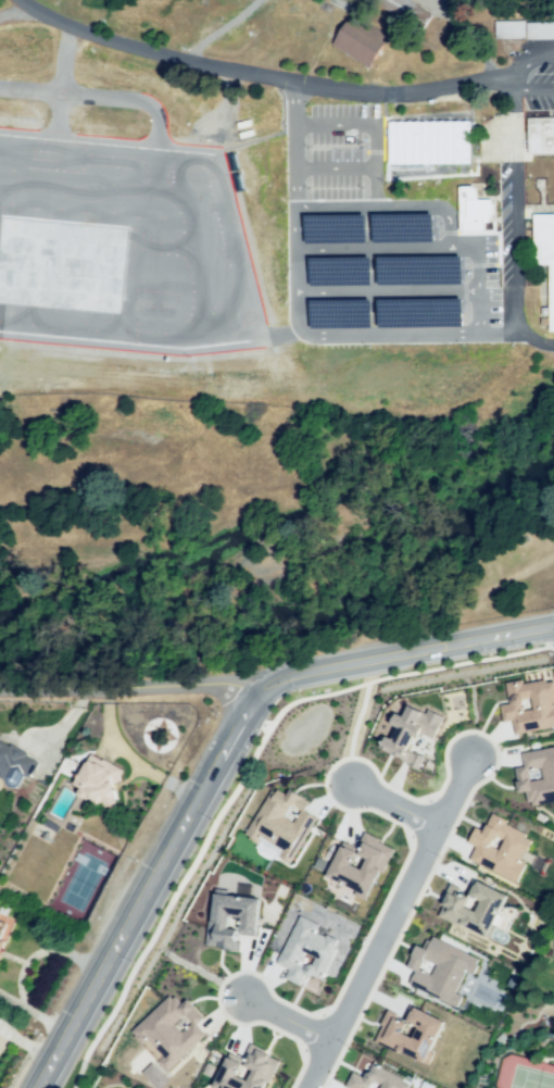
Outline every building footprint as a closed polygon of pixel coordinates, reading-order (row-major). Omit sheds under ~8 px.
[(328,46),(367,67),(386,36),(347,14),(328,46)] [(487,18),(553,21),(553,36),(487,34),(487,18)] [(529,115),(553,114),(553,150),(529,150),(529,115)] [(388,164),(470,163),(469,120),(387,121),(388,164)] [(462,186),(481,186),(481,198),(498,197),(498,224),(489,224),(489,236),(462,237),(462,186)] [(532,216),(553,216),(553,332),(552,332),(552,271),(532,271),(532,216)] [(502,721),(512,718),(514,734),(553,725),(553,704),(552,692),(553,692),(553,679),(543,681),(542,678),(521,683),(520,678),(504,681),(507,703),(499,704),(502,721)] [(379,747),(407,762),(406,765),(417,768),(424,755),(405,747),(412,734),(416,736),(418,731),(430,738),(441,715),(426,709),(425,713),(407,705),(402,715),(393,713),(389,723),(396,727),(390,738),(385,735),(379,747)] [(3,775),(0,773),(0,735),(40,756),(29,777),(8,765),(3,775)] [(520,752),(553,746),(553,800),(526,805),(524,790),(517,791),(514,767),(522,765),(520,752)] [(90,758),(71,788),(91,806),(115,812),(117,787),(119,773),(90,758)] [(315,816),(288,862),(277,855),(280,848),(260,837),(256,842),(242,835),(270,789),(275,791),(276,789),(285,793),(288,788),(310,801),(304,810),(315,816)] [(474,827),(467,842),(474,846),(468,859),(515,881),(524,863),(518,861),(530,840),(522,837),(524,834),(504,824),(505,821),(490,813),(482,831),(474,827)] [(325,875),(341,841),(357,850),(366,834),(392,847),(365,900),(352,895),(355,889),(325,875)] [(437,915),(484,936),(505,895),(475,880),(467,896),(456,890),(453,895),(449,891),(437,915)] [(204,943),(222,947),(222,950),(238,951),(239,934),(253,935),(257,898),(213,893),(210,921),(206,921),(204,943)] [(8,926),(6,925),(9,917),(0,914),(0,949),(8,926)] [(276,962),(288,968),(284,978),(299,985),(304,974),(319,980),(335,948),(332,947),(335,939),(325,935),(324,936),(314,931),(318,925),(298,915),(276,962)] [(408,984),(455,1008),(461,995),(454,992),(465,971),(471,974),(478,960),(431,936),(425,949),(415,945),(405,966),(414,970),(408,984)] [(129,1030),(169,993),(179,1003),(185,998),(202,1016),(196,1024),(204,1034),(165,1070),(158,1061),(163,1056),(147,1039),(140,1043),(129,1030)] [(373,1041),(395,1052),(398,1049),(426,1064),(432,1052),(429,1050),(441,1022),(412,1006),(405,1020),(386,1010),(379,1023),(381,1024),(373,1041)] [(278,1061),(265,1087),(215,1087),(211,1086),(228,1052),(245,1060),(252,1047),(278,1061)] [(411,1081),(372,1063),(368,1072),(361,1075),(352,1072),(344,1086),(348,1087),(408,1087),(411,1081)]
